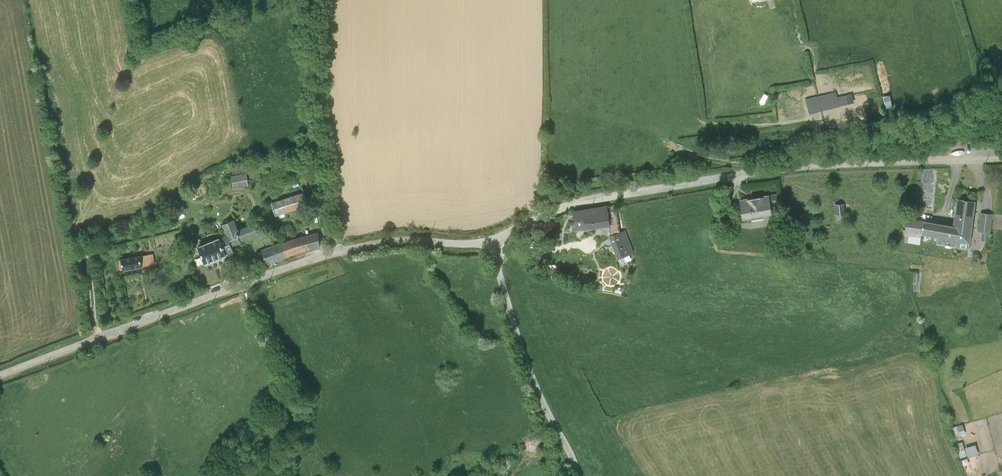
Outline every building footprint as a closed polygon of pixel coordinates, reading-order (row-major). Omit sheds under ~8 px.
[(836,90),(806,97),(810,112),(847,102),(845,94),(838,96),(836,90)] [(852,92),(845,94),(847,102),(854,100),(852,92)] [(249,173),(233,176),(234,186),(250,183),(249,173)] [(307,205),(304,192),(272,202),(276,215),(307,205)] [(772,213),(769,194),(740,199),(742,218),(772,213)] [(968,249),(975,203),(957,199),(952,225),(924,220),(921,234),(937,238),(937,245),(968,249)] [(837,213),(847,213),(847,202),(837,202),(837,213)] [(573,211),(575,229),(608,225),(606,207),(573,211)] [(993,214),(981,213),(978,231),(984,231),(984,238),(990,238),(993,214)] [(225,233),(198,244),(206,263),(235,251),(232,244),(259,233),(255,222),(239,229),(235,218),(221,224),(225,233)] [(921,234),(924,220),(905,218),(904,232),(921,234)] [(627,231),(610,238),(618,260),(635,253),(627,231)] [(318,232),(281,242),(285,257),(323,245),(318,232)] [(285,257),(281,242),(262,248),(267,263),(285,257)] [(153,253),(141,255),(143,265),(155,263),(153,253)] [(143,265),(141,255),(121,258),(123,270),(143,266),(143,265)] [(970,457),(981,453),(978,443),(967,447),(970,457)]
